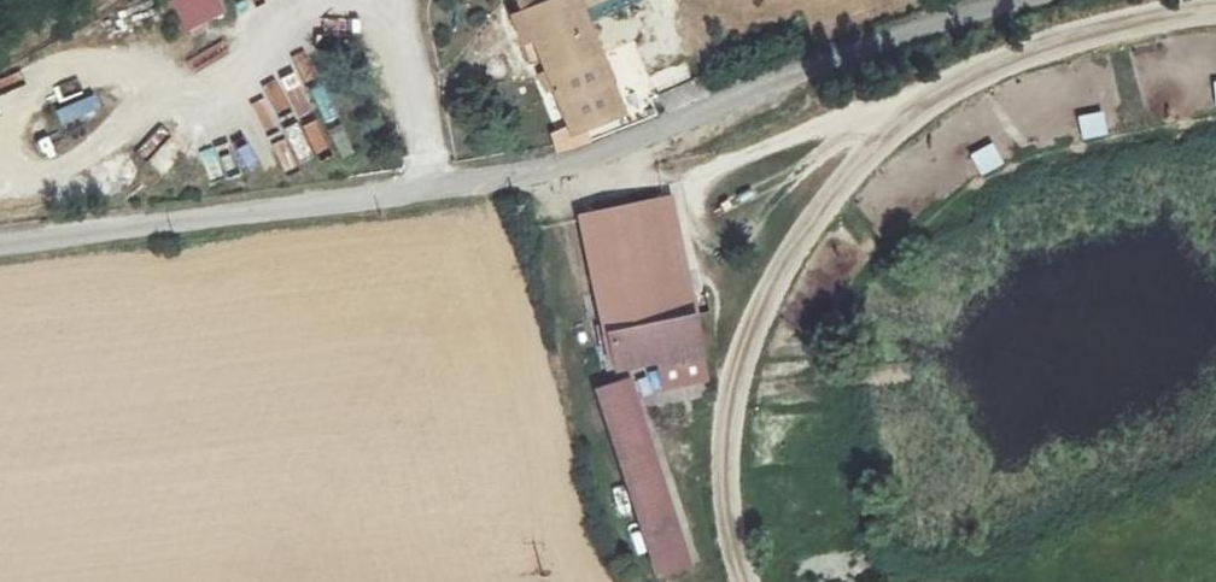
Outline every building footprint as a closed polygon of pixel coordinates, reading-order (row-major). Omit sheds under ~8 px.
[(226,15),(219,0),(170,0),(168,1),(184,34),(226,15)] [(626,115),(583,7),(598,0),(518,0),(522,10),(512,15),(524,43),(533,40),(569,125),(550,131),(558,153),(591,141),(586,129),(626,115)] [(60,124),(99,113),(95,97),(55,108),(60,124)] [(322,148),(347,136),(335,110),(310,122),(322,148)] [(1079,116),(1084,138),(1108,133),(1104,112),(1079,116)] [(973,155),(983,173),(1002,163),(992,145),(973,155)] [(667,197),(582,217),(617,368),(659,358),(666,389),(709,379),(667,197)] [(629,378),(598,388),(659,575),(689,565),(629,378)]
